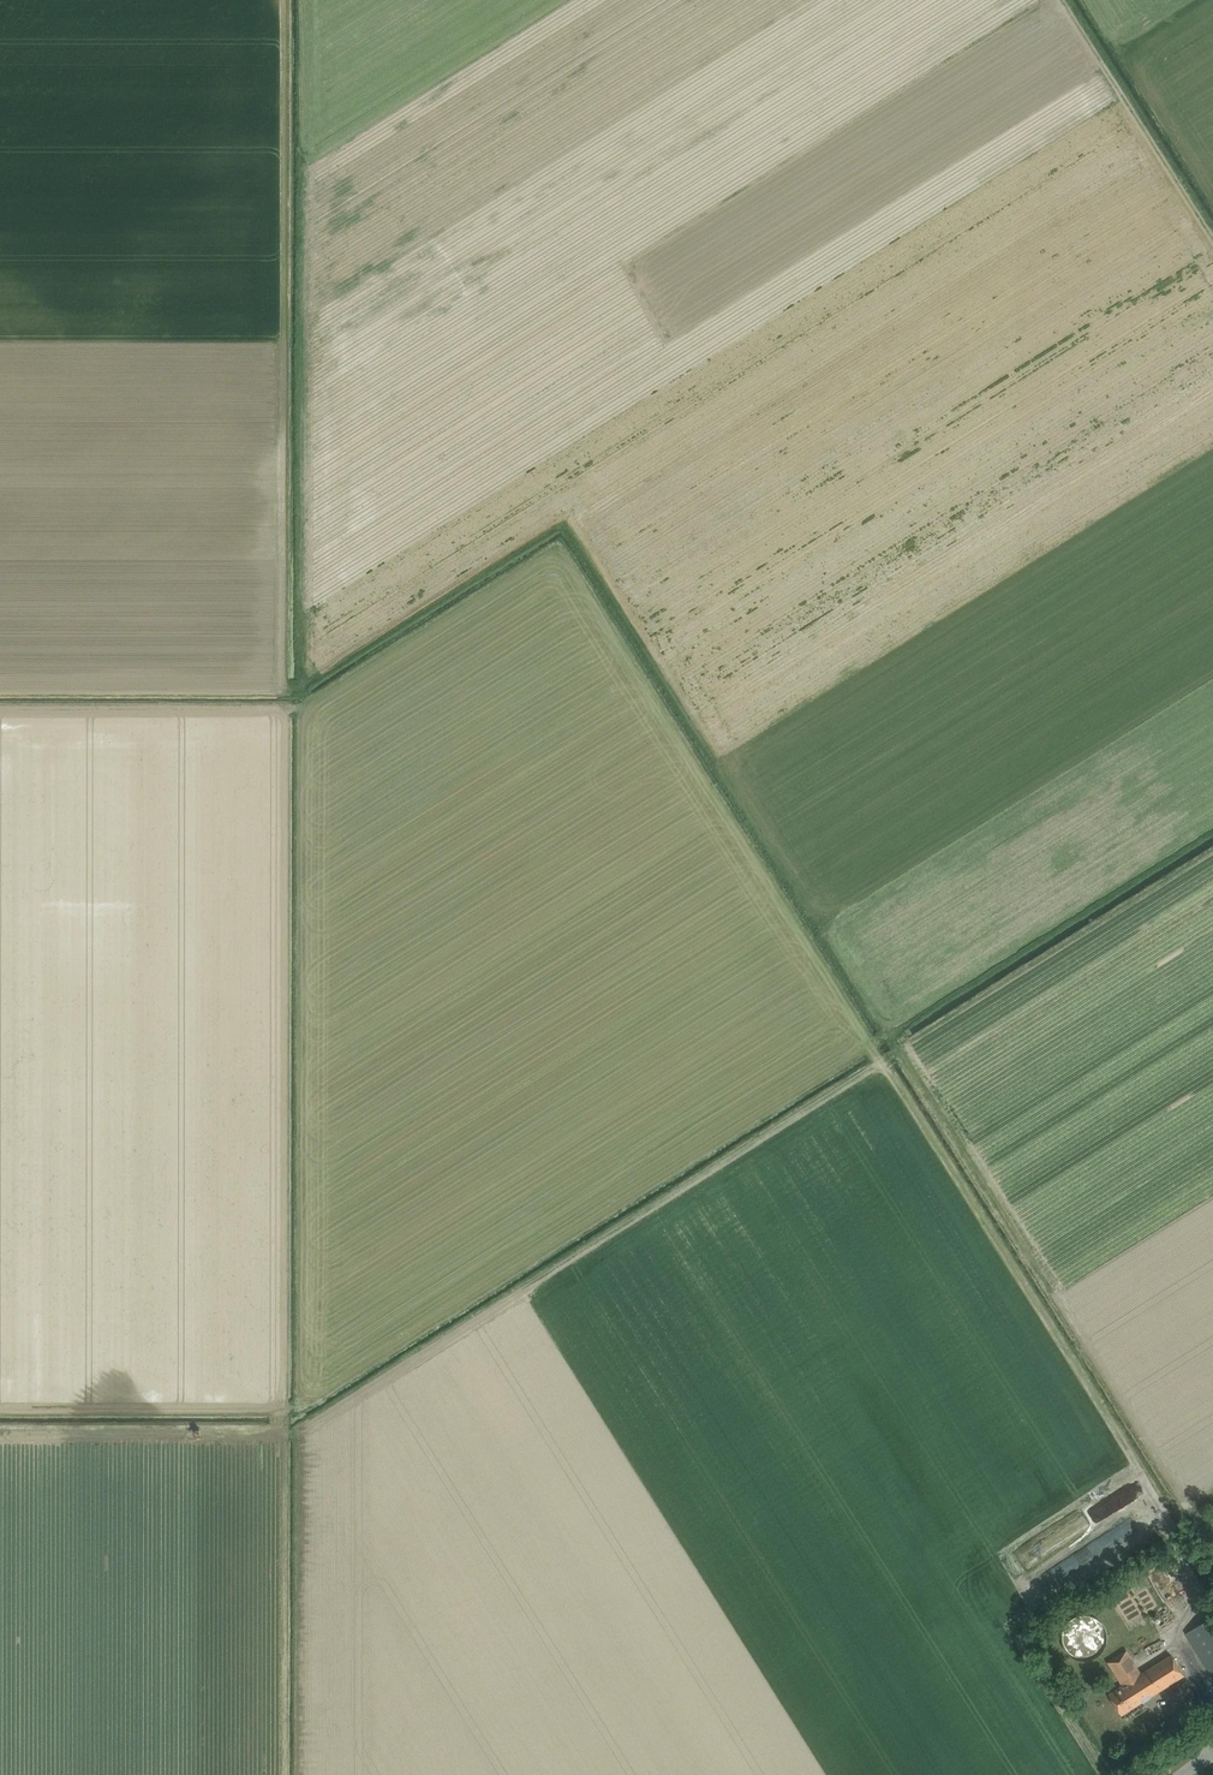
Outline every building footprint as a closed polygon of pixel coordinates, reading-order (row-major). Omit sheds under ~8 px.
[(1158,1573),(1163,1584),(1181,1576),(1176,1565),(1158,1573)] [(1170,1592),(1180,1607),(1189,1602),(1179,1586),(1170,1592)] [(1166,1627),(1177,1621),(1164,1597),(1153,1603),(1166,1627)] [(1100,1612),(1097,1617),(1086,1612),(1080,1627),(1100,1636),(1109,1616),(1100,1612)] [(1187,1633),(1212,1675),(1212,1617),(1187,1633)] [(1122,1714),(1184,1675),(1171,1655),(1141,1674),(1127,1650),(1108,1662),(1123,1685),(1109,1694),(1122,1714)]
